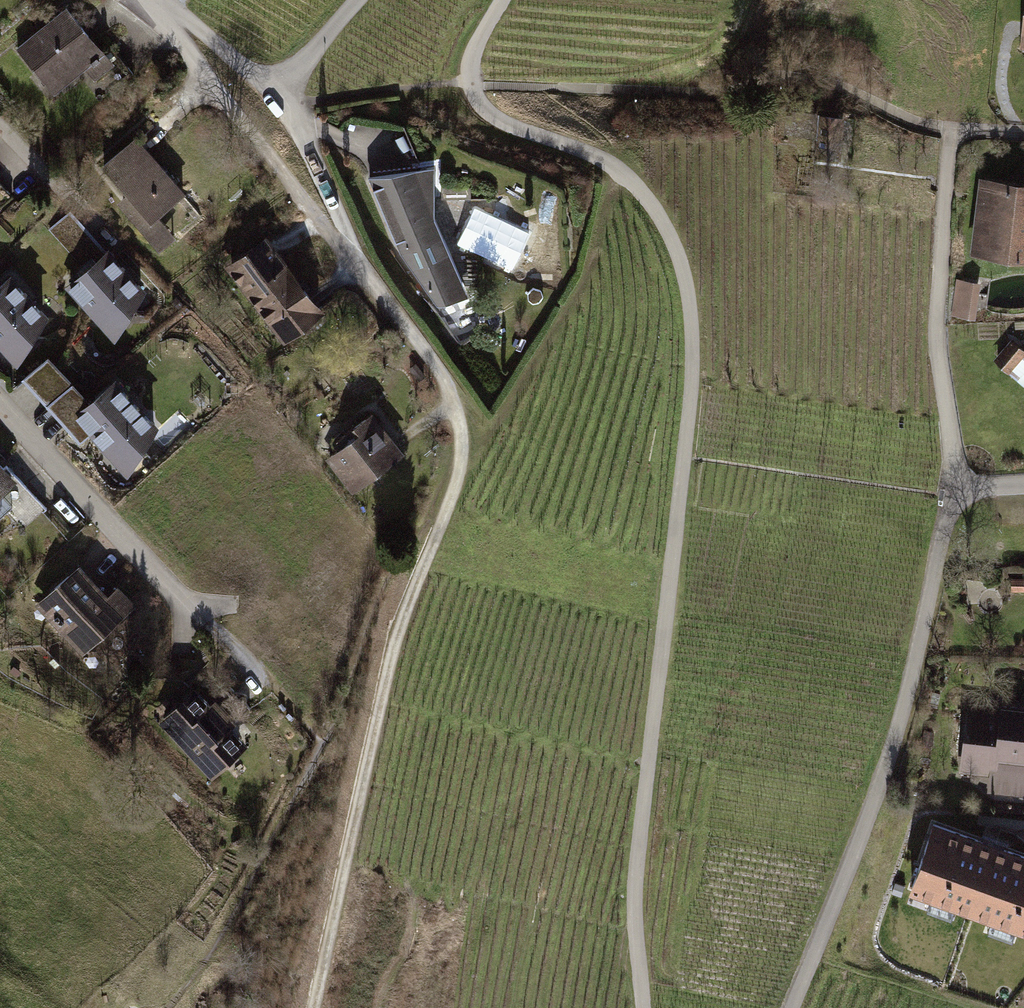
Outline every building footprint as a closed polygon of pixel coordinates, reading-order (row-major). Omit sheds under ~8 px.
[(67,9),(19,49),(50,85),(71,67),(100,101),(134,73),(111,47),(104,53),(67,9)] [(815,135),(815,117),(787,116),(787,134),(815,135)] [(837,119),(819,117),(817,157),(834,159),(837,119)] [(124,207),(160,249),(176,236),(158,215),(183,193),(136,139),(105,166),(133,199),(124,207)] [(434,168),(368,175),(401,251),(438,303),(468,295),(435,216),(434,168)] [(980,252),(1023,257),(1023,187),(988,183),(980,252)] [(10,194),(0,184),(0,204),(10,194)] [(442,187),(441,198),(471,199),(471,188),(442,187)] [(76,271),(82,277),(108,253),(71,211),(49,230),(72,255),(87,242),(97,253),(82,266),(76,271)] [(72,255),(82,266),(97,253),(87,242),(72,255)] [(267,242),(232,268),(285,338),(320,312),(267,242)] [(142,290),(108,253),(82,277),(71,286),(105,323),(142,290)] [(0,287),(0,341),(7,348),(43,315),(10,278),(0,287)] [(978,284),(958,281),(953,314),(974,317),(978,284)] [(462,346),(446,326),(439,331),(455,351),(462,346)] [(1023,353),(1011,343),(998,359),(1010,369),(1023,353)] [(51,404),(72,384),(48,357),(26,378),(51,404)] [(154,425),(115,382),(91,405),(72,384),(51,404),(75,430),(83,422),(117,459),(154,425)] [(370,416),(354,429),(359,436),(350,443),(344,436),(337,442),(342,449),(331,457),(356,489),(400,455),(370,416)] [(25,531),(47,510),(7,467),(3,470),(0,467),(0,504),(25,531)] [(77,569),(45,599),(57,613),(53,616),(60,624),(63,625),(73,635),(79,630),(89,640),(113,618),(114,617),(102,603),(106,599),(104,598),(77,569)] [(115,587),(104,598),(106,599),(102,603),(114,617),(113,618),(120,625),(136,610),(115,587)] [(175,712),(167,720),(212,770),(222,762),(230,762),(231,754),(240,745),(228,732),(251,711),(230,687),(207,708),(194,695),(185,704),(176,703),(175,712)] [(968,715),(964,757),(998,760),(996,774),(1023,777),(1023,709),(1002,707),(1001,718),(968,715)] [(933,826),(911,889),(1023,928),(1023,857),(933,826)]
